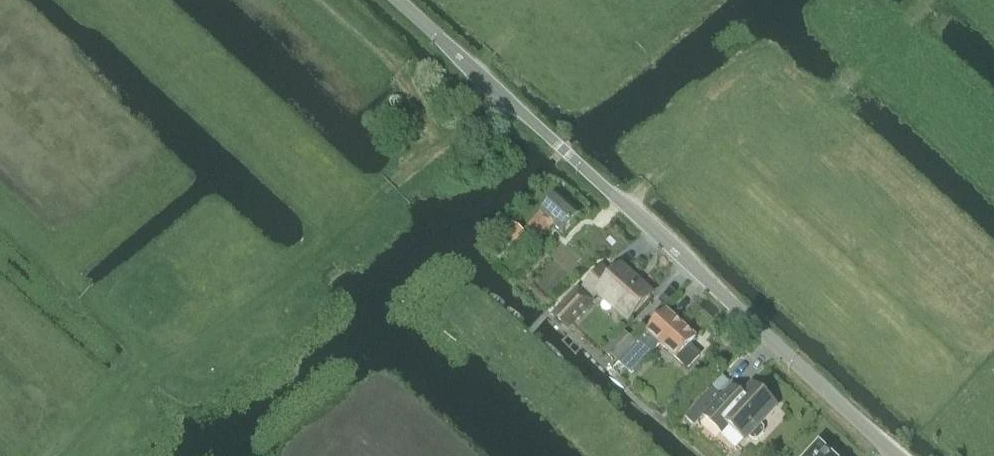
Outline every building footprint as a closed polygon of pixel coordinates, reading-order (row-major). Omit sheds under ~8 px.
[(580,214),(557,193),(526,228),(538,239),(552,224),(563,233),(580,214)] [(500,240),(489,251),(499,261),(510,250),(511,250),(524,233),(514,224),(500,240)] [(651,295),(621,267),(612,276),(603,267),(585,286),(595,295),(600,289),(631,317),(651,295)] [(554,315),(568,327),(592,300),(579,287),(554,315)] [(660,315),(619,362),(632,373),(659,342),(687,367),(698,354),(688,345),(695,337),(673,318),(669,323),(660,315)] [(695,426),(704,416),(723,434),(729,427),(745,441),(749,437),(753,440),(758,440),(764,433),(764,428),(760,425),(777,406),(753,384),(742,396),(731,386),(721,397),(712,389),(685,418),(695,426)] [(682,388),(670,401),(679,409),(691,397),(682,388)] [(809,455),(831,455),(819,445),(809,455)]
